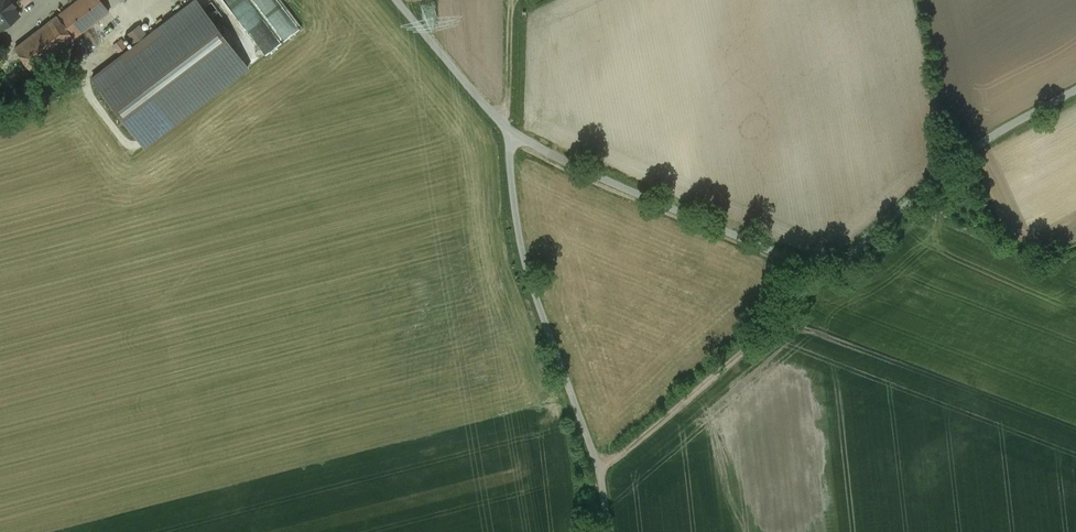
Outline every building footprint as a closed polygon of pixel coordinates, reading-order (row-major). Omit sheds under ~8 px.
[(34,0),(0,0),(0,26),(34,0)] [(101,0),(79,0),(15,48),(31,70),(109,11),(101,0)] [(93,74),(146,144),(246,68),(195,0),(191,0),(93,74)] [(278,36),(301,36),(301,20),(282,20),(282,12),(278,12),(278,14),(266,14),(266,20),(257,20),(257,28),(278,28),(278,36)]
